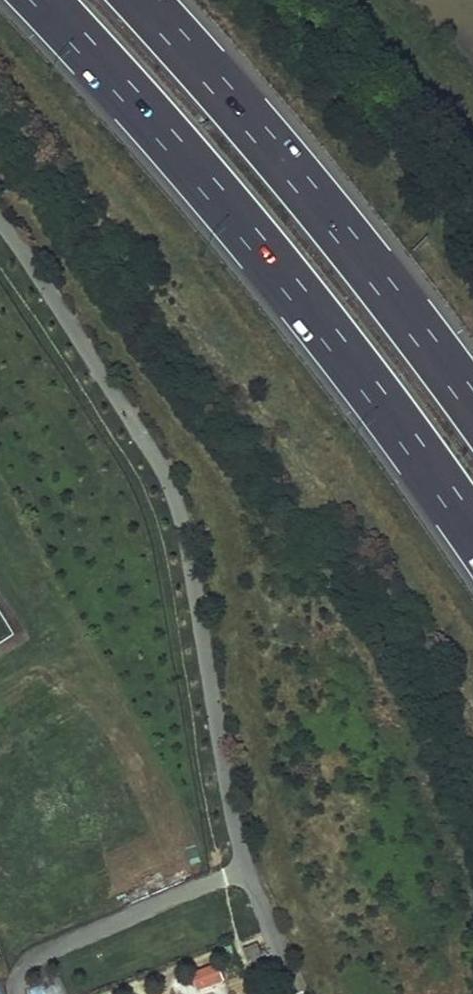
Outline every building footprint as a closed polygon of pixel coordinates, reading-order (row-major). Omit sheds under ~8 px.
[(242,950),(247,962),(261,957),(256,944),(242,950)] [(189,975),(195,991),(223,981),(216,965),(189,975)]
